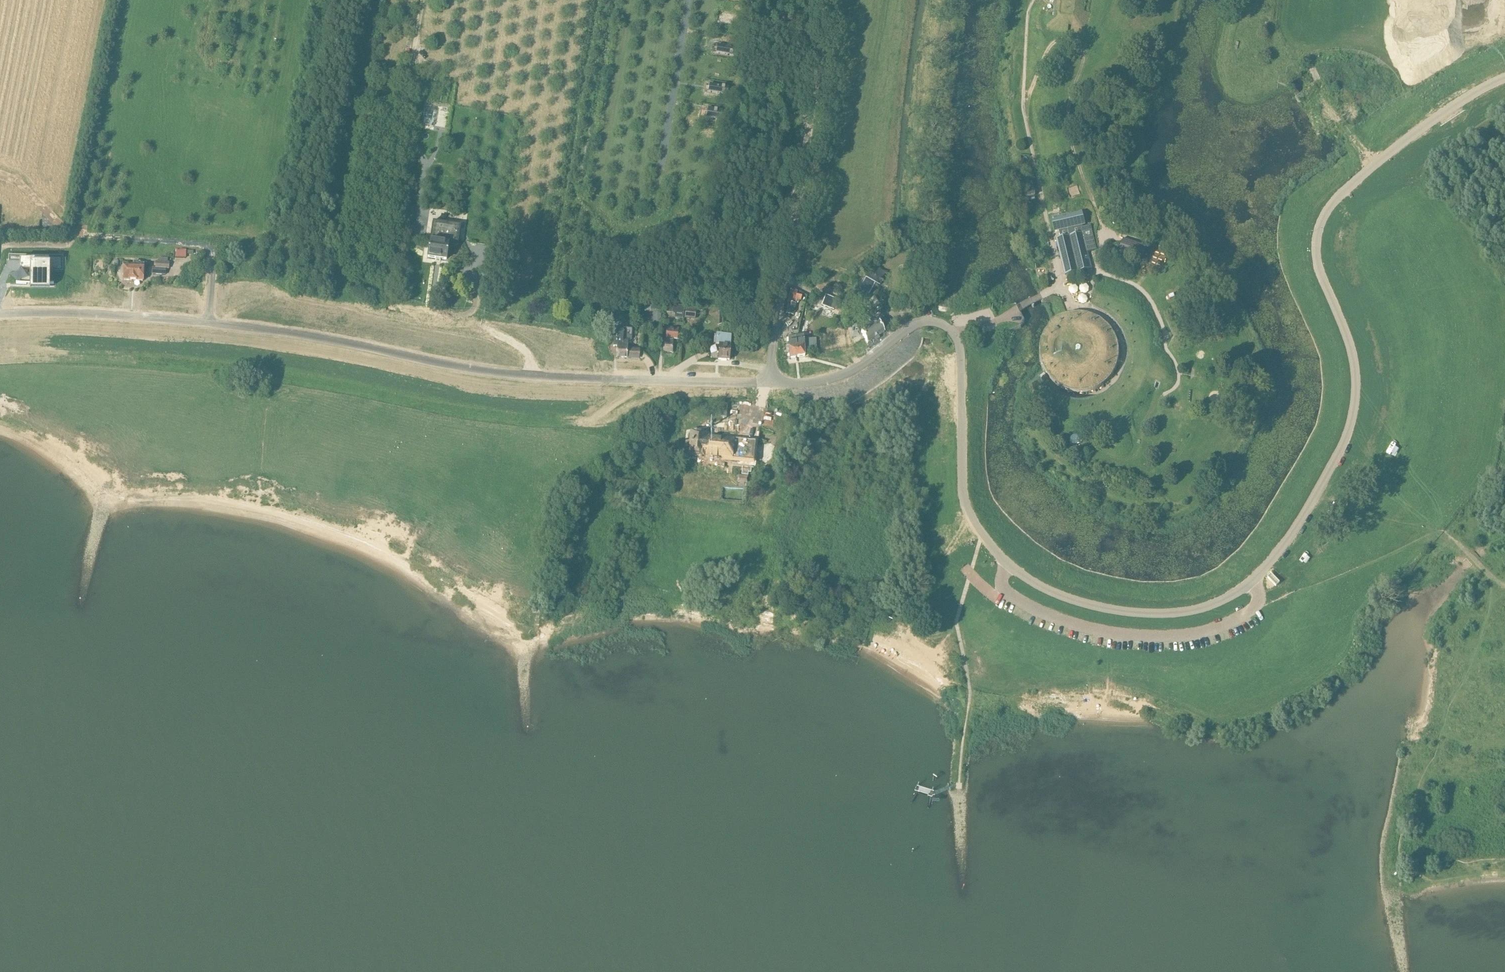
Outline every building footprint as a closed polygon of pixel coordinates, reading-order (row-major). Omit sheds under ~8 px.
[(735,57),(737,49),(718,46),(717,53),(735,57)] [(1308,87),(1315,82),(1321,78),(1323,77),(1322,76),(1321,77),(1318,79),(1314,82),(1308,86),(1308,87)] [(1318,79),(1314,82),(1315,82),(1320,91),(1321,91),(1322,91),(1327,87),(1327,86),(1321,78),(1321,77),(1318,79)] [(728,96),(729,88),(711,85),(710,93),(728,96)] [(1320,91),(1314,95),(1314,96),(1321,91),(1322,91),(1327,87),(1329,86),(1328,85),(1327,86),(1320,91)] [(1302,91),(1308,87),(1308,86),(1293,96),(1294,97),(1302,91)] [(1302,91),(1294,97),(1299,105),(1308,99),(1302,91)] [(1300,106),(1314,96),(1314,95),(1308,99),(1299,105),(1300,106)] [(723,111),(709,109),(707,118),(722,121),(723,111)] [(1441,115),(1451,127),(1459,121),(1450,109),(1441,115)] [(1345,143),(1349,147),(1340,159),(1341,160),(1350,147),(1342,138),(1329,142),(1330,143),(1342,139),(1345,143)] [(448,167),(434,165),(432,179),(445,182),(448,167)] [(1024,186),(1027,198),(1036,196),(1032,184),(1024,186)] [(1083,227),(1083,225),(1085,225),(1083,220),(1082,213),(1053,220),(1055,232),(1059,231),(1060,235),(1061,239),(1057,240),(1065,274),(1076,272),(1083,270),(1091,268),(1087,252),(1096,250),(1091,226),(1088,226),(1083,227)] [(458,244),(461,226),(433,222),(431,242),(430,242),(428,258),(447,260),(449,245),(455,246),(455,245),(458,244)] [(1122,242),(1118,255),(1143,263),(1144,259),(1146,250),(1147,248),(1123,240),(1122,242)] [(180,251),(175,251),(175,258),(186,258),(186,250),(180,250),(180,251)] [(31,271),(31,284),(38,284),(50,285),(50,261),(20,260),(20,271),(31,271)] [(168,270),(169,263),(156,262),(156,269),(153,268),(152,275),(165,276),(165,269),(168,270)] [(143,282),(144,264),(141,264),(141,263),(134,263),(134,266),(124,265),(124,281),(143,282)] [(875,284),(865,278),(859,289),(869,295),(875,284)] [(1074,297),(1080,295),(1076,281),(1069,283),(1074,297)] [(788,303),(794,304),(795,300),(800,301),(802,296),(797,295),(798,292),(792,290),(788,303)] [(939,300),(937,299),(938,295),(937,294),(935,300),(944,303),(947,298),(946,297),(944,301),(941,301),(939,300)] [(838,300),(825,295),(821,306),(834,311),(838,300)] [(684,318),(685,307),(666,306),(666,312),(678,314),(678,317),(684,318)] [(696,310),(687,310),(686,317),(695,318),(696,310)] [(1119,355),(1119,348),(1117,341),(1114,334),(1110,328),(1106,324),(1098,318),(1092,315),(1085,314),(1078,313),(1075,314),(1071,314),(1065,315),(1060,318),(1054,322),(1049,327),(1046,332),(1043,338),(1041,344),(1040,351),(1040,357),(1041,363),(1044,371),(1047,375),(1049,377),(1054,383),(1060,388),(1068,391),(1076,392),(1084,392),(1090,391),(1098,388),(1106,382),(1111,377),(1115,370),(1118,363),(1119,355)] [(869,329),(862,333),(868,343),(884,333),(878,323),(877,324),(874,319),(866,324),(869,329)] [(954,347),(955,347),(952,340),(948,334),(941,330),(932,327),(925,327),(918,329),(912,333),(912,334),(918,330),(925,328),(932,328),(941,331),(947,335),(952,340),(954,347)] [(632,330),(624,330),(614,330),(613,347),(617,347),(617,358),(627,358),(628,345),(631,345),(632,330)] [(682,341),(682,333),(667,331),(666,340),(664,340),(664,352),(672,353),(673,340),(682,341)] [(797,337),(796,343),(797,358),(805,357),(803,336),(797,337)] [(796,343),(797,337),(788,338),(789,358),(797,358),(796,343)] [(730,361),(731,347),(731,340),(719,339),(718,360),(730,361)] [(1203,401),(1204,390),(1190,390),(1190,400),(1203,401)] [(756,442),(733,439),(705,436),(705,435),(692,434),(689,456),(703,457),(703,455),(720,457),(720,459),(754,463),(756,442)]
